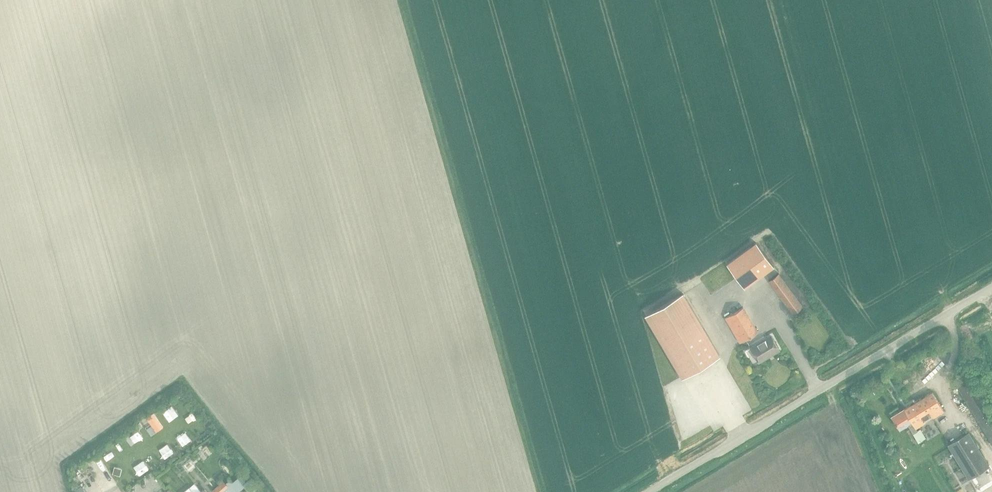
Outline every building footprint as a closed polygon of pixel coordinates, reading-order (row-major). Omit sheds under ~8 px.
[(727,263),(745,288),(774,266),(756,242),(727,263)] [(768,280),(792,313),(802,305),(779,273),(768,280)] [(646,316),(681,376),(719,354),(683,294),(646,316)] [(725,317),(740,342),(758,331),(743,306),(725,317)] [(750,347),(758,361),(779,349),(771,335),(750,347)] [(991,443),(991,413),(966,370),(952,379),(991,443)] [(917,430),(916,428),(944,411),(932,391),(891,416),(899,428),(907,423),(918,442),(925,438),(920,429),(917,430)] [(186,394),(181,398),(187,405),(192,400),(186,394)] [(196,404),(190,406),(194,416),(200,414),(196,404)] [(947,442),(968,478),(990,465),(968,429),(947,442)] [(226,455),(232,466),(237,463),(230,452),(226,455)] [(244,483),(247,488),(255,482),(252,477),(244,483)] [(214,491),(222,491),(228,487),(223,481),(213,490),(214,491)] [(205,489),(202,491),(194,483),(189,487),(183,491),(207,491),(205,489)]
